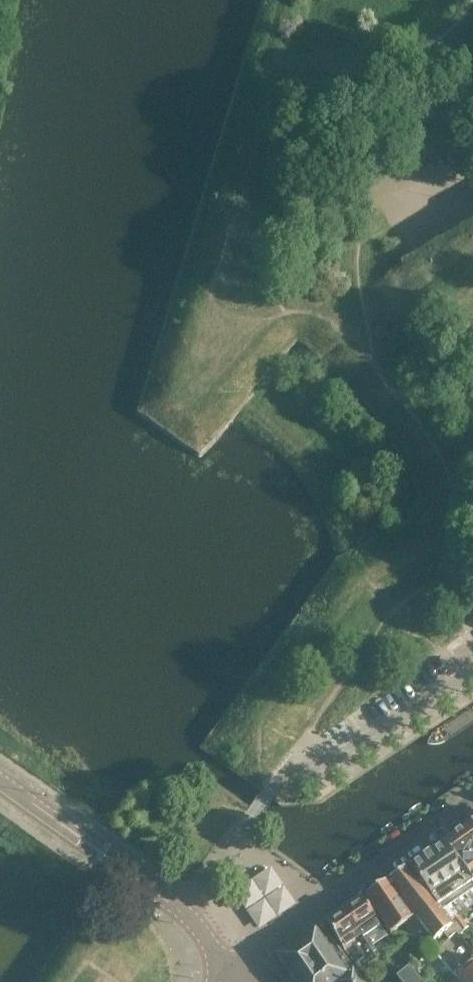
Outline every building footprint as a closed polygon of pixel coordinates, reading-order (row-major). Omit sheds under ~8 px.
[(472,881),(472,822),(443,843),(472,882),(472,881)] [(459,915),(472,904),(472,884),(472,882),(443,843),(407,867),(449,923),(459,915)] [(407,867),(390,878),(415,917),(432,940),(443,932),(448,938),(456,932),(449,923),(407,867)] [(388,882),(365,896),(377,915),(378,914),(390,933),(415,917),(390,878),(387,880),(388,882)] [(361,897),(343,909),(373,954),(378,951),(375,947),(389,938),(361,897)] [(361,972),(377,960),(343,909),(325,921),(345,951),(356,944),(364,957),(356,964),(361,972)] [(458,934),(468,927),(459,915),(449,923),(456,932),(458,934)] [(355,969),(321,924),(277,955),(296,981),(335,981),(336,981),(337,981),(341,981),(355,969)] [(458,934),(456,932),(448,938),(462,955),(453,963),(447,968),(453,975),(459,981),(472,981),(472,952),(458,934)] [(417,978),(408,967),(396,978),(399,981),(420,981),(417,978)] [(341,981),(364,981),(355,969),(341,981)]
